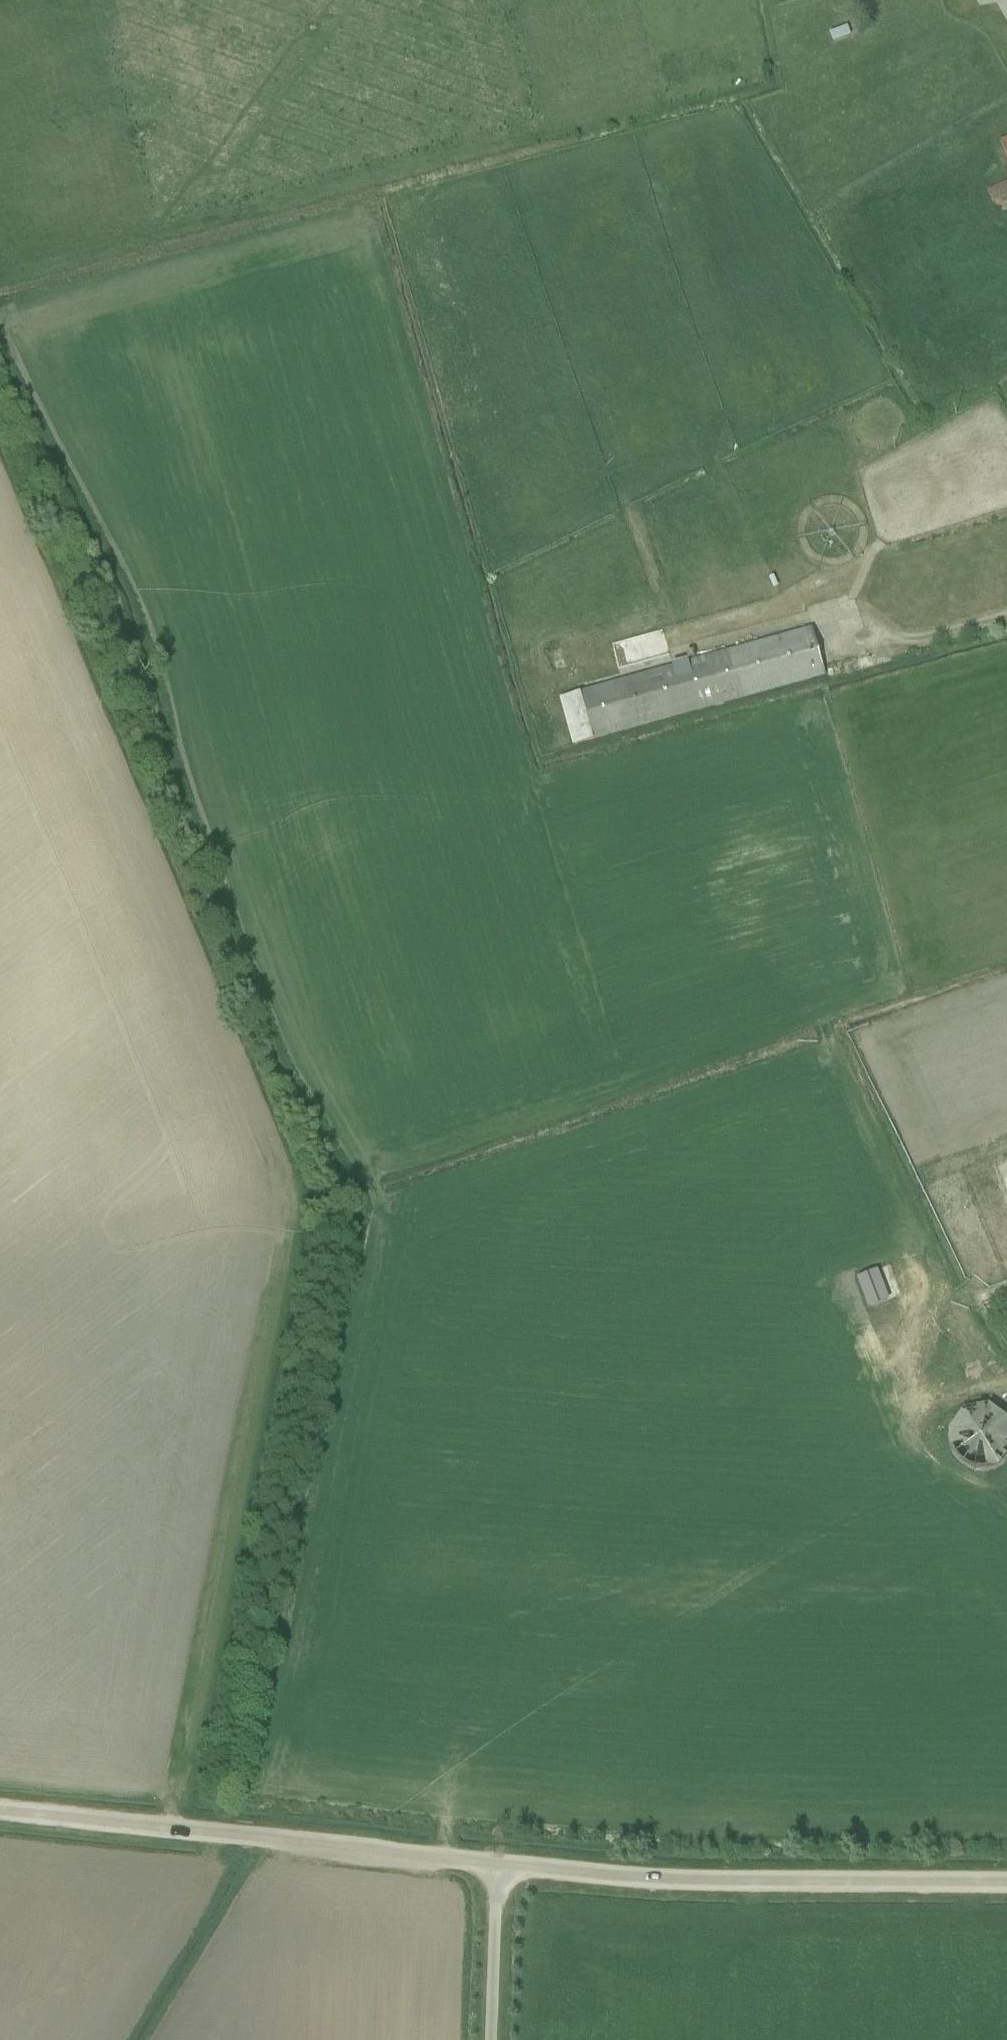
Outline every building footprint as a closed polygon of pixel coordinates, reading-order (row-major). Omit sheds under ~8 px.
[(987,190),(992,203),(1006,197),(1006,182),(987,190)] [(563,691),(575,736),(824,672),(812,626),(563,691)] [(857,648),(861,662),(885,655),(881,641),(857,648)] [(869,1308),(889,1300),(876,1268),(856,1276),(869,1308)] [(963,1410),(947,1432),(952,1457),(973,1471),(998,1467),(1006,1455),(1006,1419),(987,1405),(963,1410)]
